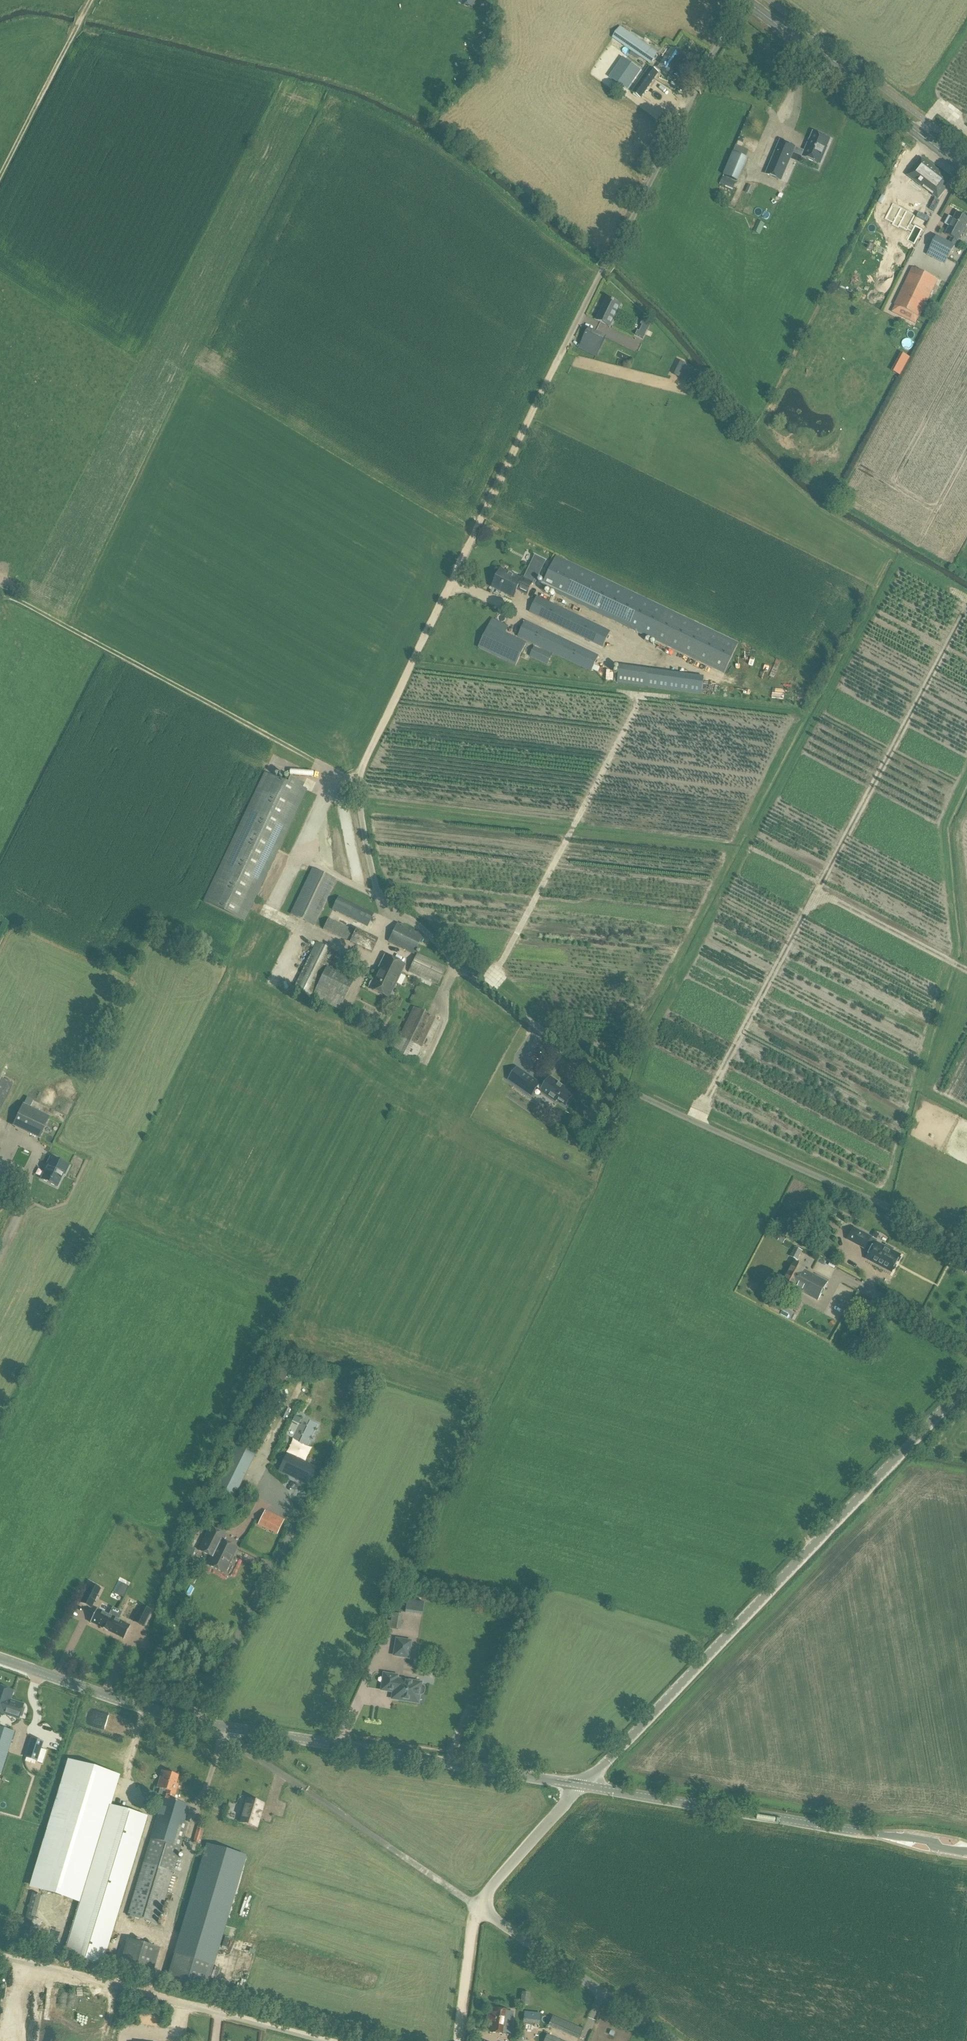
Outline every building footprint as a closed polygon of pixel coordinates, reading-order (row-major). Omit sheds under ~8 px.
[(655,3),(649,0),(630,0),(629,1),(650,12),(655,3)] [(619,28),(611,39),(649,65),(657,55),(619,28)] [(669,49),(656,69),(672,79),(681,66),(685,68),(688,62),(685,60),(685,59),(669,49)] [(631,85),(636,78),(631,75),(635,69),(623,60),(610,79),(616,83),(616,82),(629,91),(632,86),(631,85)] [(685,84),(697,68),(691,64),(679,80),(685,84)] [(646,72),(632,92),(641,98),(655,78),(646,72)] [(603,105),(611,112),(614,108),(607,102),(603,105)] [(774,154),(765,175),(779,182),(789,160),(788,159),(791,153),(818,165),(829,141),(812,134),(804,153),(780,143),(775,154),(774,154)] [(729,152),(719,174),(736,181),(745,159),(729,152)] [(950,181),(923,160),(917,168),(915,166),(908,176),(938,199),(946,190),(944,189),(950,181)] [(720,176),(717,183),(730,189),(733,182),(720,176)] [(911,222),(915,215),(894,203),(886,218),(893,221),(892,223),(899,227),(900,225),(911,231),(907,239),(914,243),(922,227),(916,224),(915,225),(911,222)] [(931,250),(949,259),(962,235),(966,237),(966,229),(966,228),(966,226),(966,220),(957,214),(946,236),(952,239),(949,244),(937,238),(931,250)] [(757,221),(753,231),(760,234),(764,224),(758,221),(757,221)] [(913,269),(895,306),(920,318),(937,281),(913,269)] [(952,272),(948,278),(953,281),(956,274),(952,272)] [(607,299),(597,321),(610,327),(621,306),(607,299)] [(642,325),(639,332),(638,331),(636,335),(643,338),(650,324),(643,320),(641,325),(642,325)] [(589,330),(579,349),(596,357),(605,338),(589,330)] [(670,377),(681,381),(686,367),(675,363),(670,377)] [(555,556),(540,588),(651,641),(723,675),(737,643),(666,610),(555,556)] [(499,570),(491,588),(512,598),(515,591),(525,595),(531,583),(533,584),(540,570),(535,568),(534,570),(528,567),(523,579),(521,578),(520,580),(499,570)] [(535,597),(528,613),(601,649),(609,632),(565,611),(567,607),(550,599),(548,603),(535,597)] [(492,620),(490,626),(504,633),(507,627),(492,620)] [(524,621),(516,638),(590,673),(597,657),(524,621)] [(488,626),(477,649),(514,667),(525,644),(488,626)] [(533,647),(528,657),(546,666),(551,656),(533,647)] [(618,666),(616,684),(646,688),(648,670),(618,666)] [(263,773),(202,902),(243,921),(305,790),(301,788),(303,784),(289,777),(286,783),(263,773)] [(282,903),(298,862),(283,856),(267,897),(282,903)] [(310,869),(288,915),(313,927),(335,880),(310,869)] [(363,908),(366,901),(334,886),(331,893),(363,908)] [(337,897),(330,911),(366,927),(372,914),(337,897)] [(365,931),(358,928),(357,931),(337,921),(328,917),(327,919),(321,930),(358,948),(365,931)] [(396,924),(387,942),(412,955),(421,936),(396,924)] [(370,954),(377,940),(378,938),(372,935),(364,951),(370,954)] [(314,943),(292,988),(310,997),(332,951),(314,943)] [(415,955),(407,972),(436,986),(444,968),(415,955)] [(369,982),(367,985),(368,987),(367,989),(387,998),(387,997),(389,997),(391,993),(390,991),(403,966),(383,956),(371,982),(369,982)] [(325,968),(310,997),(338,1011),(352,981),(325,968)] [(412,1008),(390,1052),(412,1062),(433,1018),(412,1008)] [(514,1084),(523,1072),(517,1068),(509,1080),(514,1084)] [(573,1094),(551,1079),(544,1088),(542,1086),(540,1085),(540,1084),(523,1072),(514,1084),(532,1096),(537,1088),(540,1091),(542,1092),(556,1102),(557,1100),(558,1100),(565,1106),(573,1094)] [(11,1086),(0,1080),(0,1109),(11,1086)] [(21,1105),(12,1126),(38,1138),(47,1117),(21,1105)] [(47,1165),(40,1179),(56,1186),(62,1172),(63,1173),(67,1164),(49,1157),(45,1164),(47,1165)] [(834,1240),(840,1230),(831,1225),(826,1236),(834,1240)] [(854,1229),(848,1240),(865,1249),(866,1246),(872,1249),(867,1259),(878,1265),(879,1265),(882,1266),(882,1267),(892,1272),(901,1256),(893,1252),(894,1249),(886,1245),(885,1247),(876,1243),(877,1241),(871,1238),(871,1237),(854,1229)] [(790,1238),(792,1233),(785,1230),(783,1235),(790,1238)] [(793,1249),(788,1258),(796,1262),(801,1253),(793,1249)] [(825,1261),(821,1273),(828,1275),(832,1264),(825,1261)] [(795,1263),(784,1285),(794,1290),(795,1288),(818,1300),(828,1282),(805,1270),(805,1269),(795,1263)] [(868,1304),(864,1312),(869,1315),(874,1307),(868,1304)] [(321,1376),(295,1435),(313,1443),(339,1384),(321,1376)] [(214,1492),(232,1502),(255,1456),(236,1447),(214,1492)] [(287,1456),(279,1472),(307,1486),(315,1470),(287,1456)] [(275,1536),(282,1520),(260,1511),(254,1526),(275,1536)] [(208,1529),(197,1551),(209,1557),(205,1565),(223,1574),(235,1548),(226,1544),(221,1543),(223,1536),(208,1529)] [(191,1570),(186,1580),(196,1584),(200,1575),(191,1570)] [(89,1585),(78,1605),(90,1611),(100,1591),(89,1585)] [(141,1606),(136,1617),(146,1622),(151,1611),(141,1606)] [(111,1609),(107,1616),(95,1610),(88,1623),(98,1629),(98,1630),(105,1633),(122,1641),(129,1627),(117,1621),(120,1614),(111,1609)] [(394,1614),(392,1630),(401,1631),(403,1616),(394,1614)] [(69,1628),(78,1627),(77,1619),(68,1620),(69,1628)] [(397,1638),(394,1657),(411,1659),(414,1640),(419,1641),(419,1637),(412,1636),(412,1640),(397,1638)] [(440,1674),(443,1655),(434,1653),(431,1673),(440,1674)] [(384,1675),(381,1691),(393,1693),(392,1698),(399,1699),(398,1701),(413,1703),(414,1697),(419,1698),(419,1696),(421,1696),(423,1695),(424,1694),(424,1690),(424,1688),(422,1687),(421,1687),(421,1684),(397,1680),(397,1677),(384,1675)] [(3,1699),(8,1700),(11,1692),(0,1688),(0,1709),(3,1699)] [(0,1709),(0,1716),(2,1716),(3,1714),(17,1719),(18,1716),(22,1705),(20,1704),(8,1700),(3,1699),(0,1709)] [(93,1741),(95,1736),(84,1732),(82,1737),(93,1741)] [(30,1738),(24,1757),(42,1763),(47,1750),(45,1750),(47,1743),(30,1738)] [(72,1741),(72,1747),(83,1747),(83,1754),(90,1754),(90,1741),(72,1741)] [(295,1762),(292,1767),(302,1773),(305,1767),(295,1762)] [(116,1780),(68,1765),(30,1890),(78,1904),(116,1780)] [(162,1796),(126,1915),(159,1926),(189,1825),(182,1823),(187,1807),(172,1803),(177,1785),(174,1785),(176,1776),(161,1772),(156,1788),(159,1789),(157,1794),(162,1796)] [(247,1799),(240,1823),(256,1828),(263,1804),(247,1799)] [(109,1803),(64,1954),(102,1965),(147,1815),(109,1803)] [(196,1827),(191,1843),(199,1845),(203,1828),(196,1827)] [(206,1845),(180,1933),(220,1945),(222,1938),(223,1936),(223,1935),(226,1926),(226,1924),(246,1857),(206,1845)] [(32,1893),(18,1948),(34,1951),(41,1921),(35,1920),(41,1896),(32,1893)] [(152,1947),(133,1941),(125,1972),(143,1977),(152,1947)] [(208,1967),(169,1955),(160,1986),(199,1998),(208,1967)] [(63,1993),(79,1994),(80,1984),(64,1983),(63,1993)] [(103,1992),(99,2007),(113,2010),(116,1995),(103,1992)] [(520,1993),(518,2007),(527,2008),(528,1993),(520,1993)] [(513,2012),(508,2011),(492,2009),(492,2013),(489,2013),(488,2022),(491,2022),(490,2033),(506,2034),(507,2027),(511,2027),(513,2012)] [(524,2017),(522,2027),(539,2030),(541,2019),(524,2017)] [(553,2017),(548,2027),(578,2040),(583,2030),(553,2017)]
